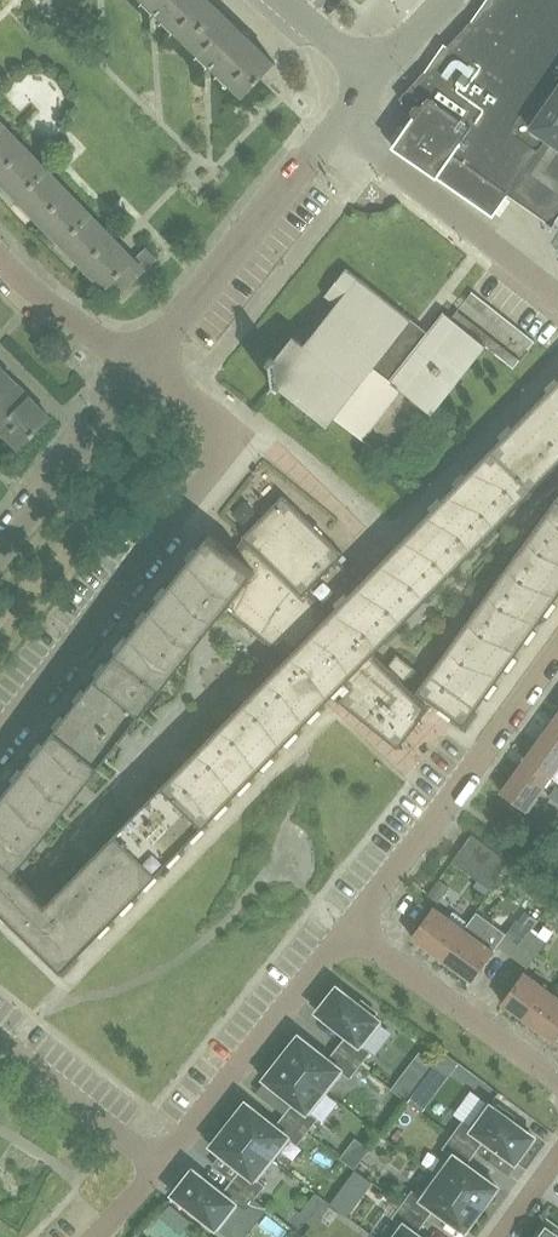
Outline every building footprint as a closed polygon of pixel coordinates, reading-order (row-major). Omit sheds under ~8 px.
[(191,0),(146,0),(170,23),(191,0)] [(170,23),(207,59),(238,27),(211,0),(191,0),(170,23)] [(475,23),(471,20),(446,47),(428,73),(425,71),(400,98),(413,107),(412,109),(412,112),(414,115),(415,115),(410,122),(406,128),(395,144),(393,146),(493,215),(494,213),(492,211),(503,195),(505,197),(508,194),(547,137),(530,125),(548,99),(557,106),(557,0),(491,0),(475,23)] [(207,59),(216,67),(244,94),(275,63),(238,27),(207,59)] [(548,99),(530,125),(547,137),(508,194),(553,225),(557,218),(557,106),(548,99)] [(115,297),(157,257),(146,245),(134,257),(0,119),(0,179),(115,297)] [(432,414),(485,346),(486,344),(451,317),(444,311),(428,331),(347,267),(325,295),(336,304),(305,343),(294,334),(277,355),(274,359),(270,356),(268,357),(273,361),(271,364),(269,369),(270,373),(271,377),(275,381),(272,385),(273,387),(277,382),(329,423),(334,416),(421,485),(422,484),(364,438),(402,390),(432,414)] [(486,344),(485,346),(513,368),(535,340),(472,290),(451,317),(486,344)] [(0,365),(0,427),(19,447),(50,417),(0,365)] [(0,797),(0,908),(53,961),(63,970),(74,958),(75,957),(99,933),(110,921),(112,919),(123,908),(134,897),(135,896),(146,884),(157,873),(158,872),(169,861),(181,849),(182,848),(193,837),(204,825),(205,824),(216,813),(227,801),(229,800),(239,789),(251,777),(252,776),(263,765),(274,753),(275,752),(287,740),(297,730),(299,728),(310,717),(321,706),(322,704),(337,689),(344,694),(340,700),(399,746),(421,718),(419,717),(428,706),(421,699),(424,695),(433,702),(450,715),(464,725),(474,711),(483,698),(485,696),(494,684),(503,671),(505,669),(513,657),(523,643),(524,642),(533,630),(542,617),(543,615),(553,603),(557,595),(557,495),(415,693),(405,683),(416,672),(397,656),(388,666),(373,652),(557,463),(557,379),(527,411),(514,424),(503,435),(491,448),(480,459),(467,472),(456,483),(444,496),(432,508),(420,520),(409,532),(397,544),(381,560),(361,581),(339,559),(344,554),(283,494),(242,536),(245,538),(234,553),(209,533),(180,570),(168,584),(159,597),(158,598),(146,612),(138,623),(137,624),(126,638),(117,649),(116,650),(105,664),(96,675),(95,676),(85,690),(75,702),(75,703),(64,717),(55,728),(54,729),(43,743),(33,755),(32,756),(22,769),(13,781),(12,782),(1,796),(0,797)] [(554,718),(536,743),(557,758),(557,721),(554,718)] [(536,743),(519,767),(543,785),(557,765),(557,758),(536,743)] [(526,809),(543,785),(519,767),(501,791),(526,809)] [(557,802),(557,787),(556,785),(548,795),(557,802)] [(494,887),(511,862),(472,833),(454,858),(494,887)] [(533,898),(542,885),(525,872),(516,886),(533,898)] [(449,885),(439,878),(428,894),(438,901),(449,885)] [(454,910),(449,917),(433,905),(412,935),(442,957),(463,927),(468,920),(454,910)] [(468,920),(463,927),(442,957),(473,980),(494,949),(482,940),(491,927),(473,914),(468,920)] [(503,947),(513,955),(532,929),(523,923),(520,920),(507,938),(501,946),(503,947)] [(538,934),(532,929),(513,955),(523,962),(527,965),(553,928),(546,923),(538,934)] [(502,1000),(533,1022),(554,992),(524,970),(502,1000)] [(337,1045),(361,1064),(371,1050),(364,1045),(383,1022),(373,1014),(376,1011),(362,1000),(359,1004),(338,986),(318,1011),(347,1033),(337,1045)] [(554,992),(533,1022),(557,1040),(557,994),(554,992)] [(282,1056),(327,1092),(343,1072),(350,1077),(361,1064),(337,1045),(328,1058),(299,1035),(282,1056)] [(436,1062),(422,1051),(393,1089),(407,1100),(436,1062)] [(445,1051),(436,1062),(407,1100),(423,1111),(460,1063),(445,1051)] [(284,1112),(308,1131),(318,1117),(312,1112),(327,1092),(282,1056),(265,1078),(294,1100),(284,1112)] [(476,1151),(485,1139),(515,1160),(533,1135),(511,1118),(513,1115),(499,1105),(496,1108),(487,1101),(469,1125),(462,1120),(452,1134),(476,1151)] [(229,1123),(274,1159),(290,1139),(297,1144),(308,1131),(284,1112),(275,1124),(246,1102),(229,1123)] [(232,1179),(255,1198),(265,1184),(259,1179),(274,1159),(229,1123),(213,1145),(241,1167),(232,1179)] [(396,1131),(392,1137),(398,1141),(404,1131),(399,1128),(397,1132),(396,1131)] [(434,1173),(481,1207),(497,1185),(467,1164),(476,1151),(452,1134),(442,1148),(449,1153),(434,1173)] [(194,1169),(174,1193),(219,1229),(237,1206),(244,1211),(255,1198),(232,1179),(222,1192),(194,1169)] [(372,1182),(355,1169),(331,1203),(347,1215),(372,1182)] [(434,1173),(419,1194),(412,1189),(402,1202),(426,1220),(435,1207),(465,1229),(481,1207),(434,1173)] [(417,1233),(426,1220),(402,1202),(392,1216),(399,1221),(388,1236),(423,1236),(417,1233)] [(546,1218),(532,1236),(557,1236),(557,1226),(546,1218)]
